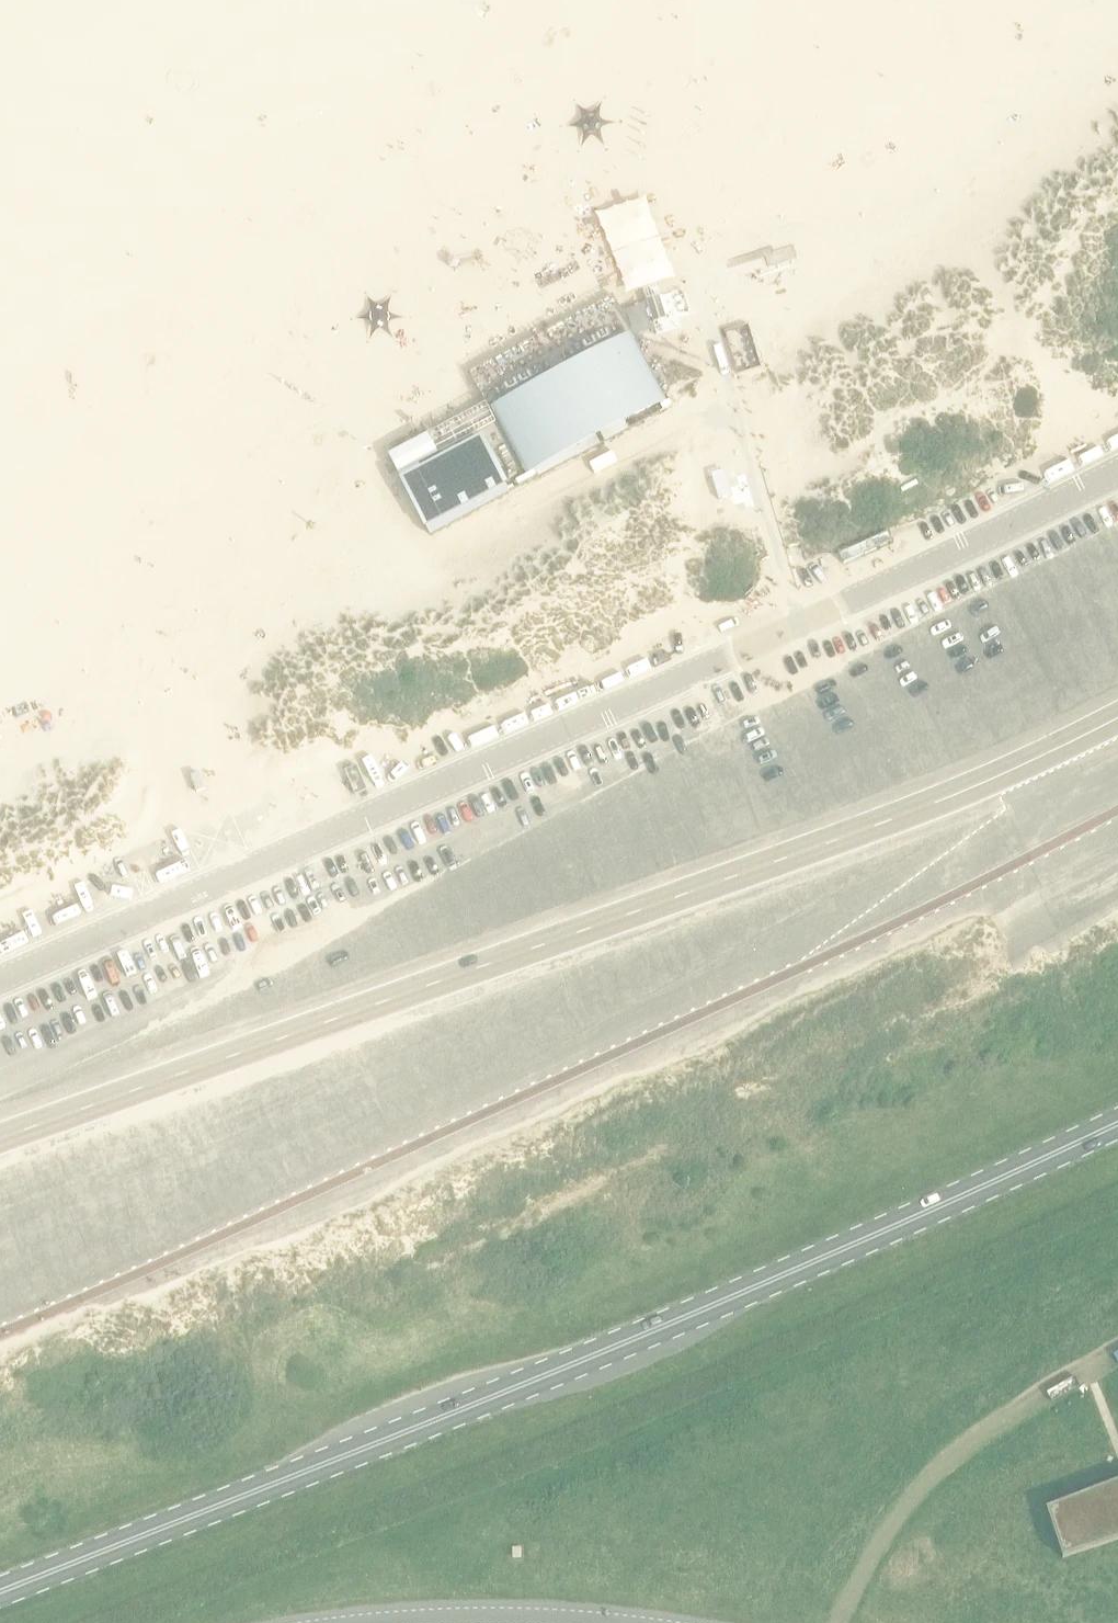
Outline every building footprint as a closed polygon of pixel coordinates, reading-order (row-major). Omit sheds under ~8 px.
[(795,258),(757,270),(761,283),(799,271),(795,258)] [(629,331),(490,405),(525,471),(664,398),(629,331)] [(482,443),(403,485),(413,504),(413,505),(424,524),(503,482),(482,443)] [(713,476),(702,480),(710,506),(721,502),(719,498),(714,483),(713,476)] [(1045,1507),(1061,1558),(1117,1539),(1117,1480),(1045,1507)]
